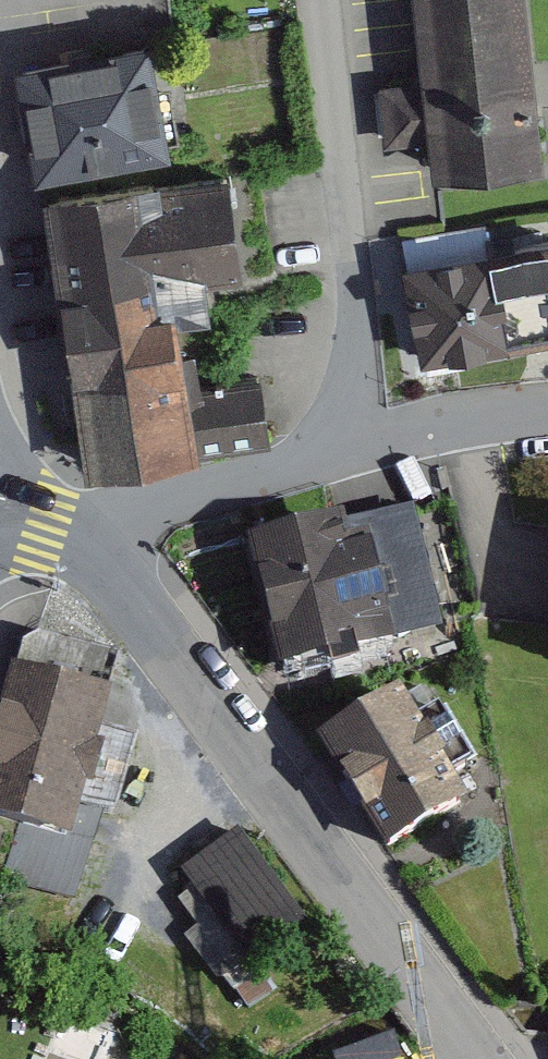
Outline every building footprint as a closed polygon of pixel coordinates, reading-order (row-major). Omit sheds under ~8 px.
[(441,83),(378,93),(388,156),(463,145),(467,173),(547,160),(522,0),(428,0),(441,83)] [(159,28),(21,52),(41,169),(207,140),(192,55),(165,60),(159,28)] [(250,153),(42,189),(91,469),(280,436),(269,373),(220,381),(205,293),(272,282),(250,153)] [(420,259),(445,373),(547,351),(547,232),(420,259)] [(471,649),(438,513),(351,534),(346,512),(265,531),(302,689),(471,649)] [(41,631),(22,637),(0,703),(0,817),(21,823),(5,870),(76,894),(105,808),(117,802),(135,732),(107,725),(117,685),(111,682),(119,651),(41,631)] [(418,712),(399,681),(317,731),(389,847),(473,796),(453,764),(472,753),(439,699),(418,712)] [(311,914),(239,826),(184,870),(197,885),(181,899),(201,923),(188,934),(250,1010),(283,984),(259,955),(311,914)]
